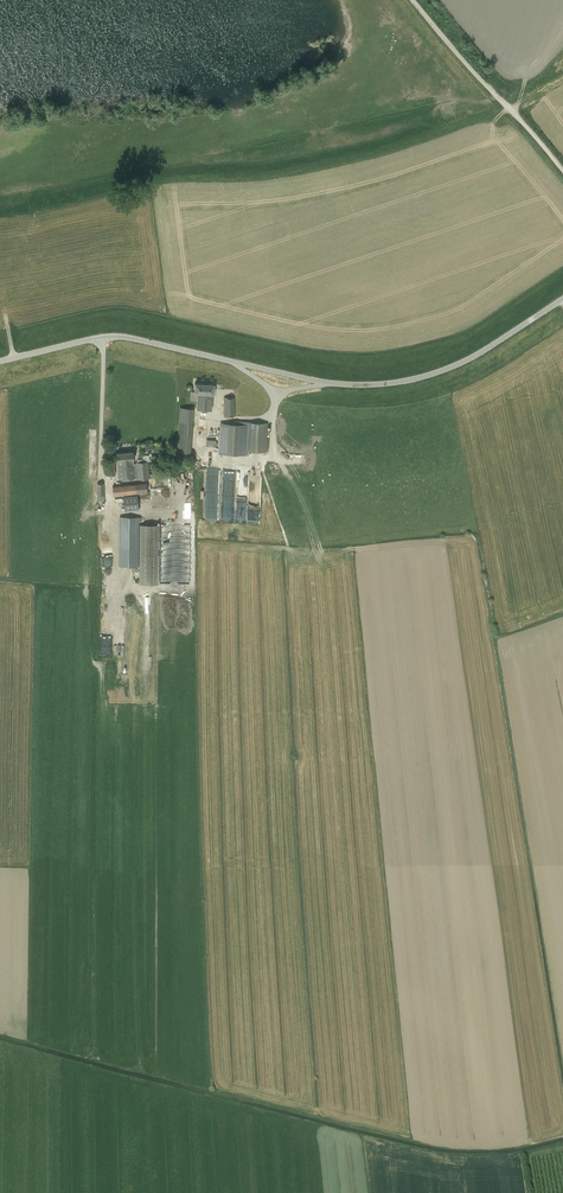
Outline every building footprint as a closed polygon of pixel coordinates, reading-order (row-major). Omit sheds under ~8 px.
[(195,383),(194,392),(198,393),(197,409),(211,410),(212,393),(214,393),(214,384),(195,383)] [(235,416),(235,397),(224,397),(224,416),(235,416)] [(194,408),(180,407),(179,421),(193,422),(194,408)] [(267,423),(248,422),(248,425),(221,423),(220,453),(246,454),(247,451),(265,452),(267,423)] [(116,453),(118,479),(135,477),(137,477),(137,479),(150,478),(167,477),(166,472),(149,474),(148,461),(135,462),(136,464),(134,464),(133,451),(116,453)] [(115,474),(115,461),(105,461),(106,475),(115,474)] [(308,472),(317,470),(315,463),(306,464),(308,472)] [(125,510),(139,509),(137,494),(147,493),(146,483),(112,486),(114,503),(124,502),(125,510)] [(206,518),(219,519),(219,502),(217,502),(217,497),(207,497),(206,518)] [(139,567),(139,517),(119,517),(119,566),(139,567)] [(140,583),(159,584),(159,525),(140,524),(140,583)]
